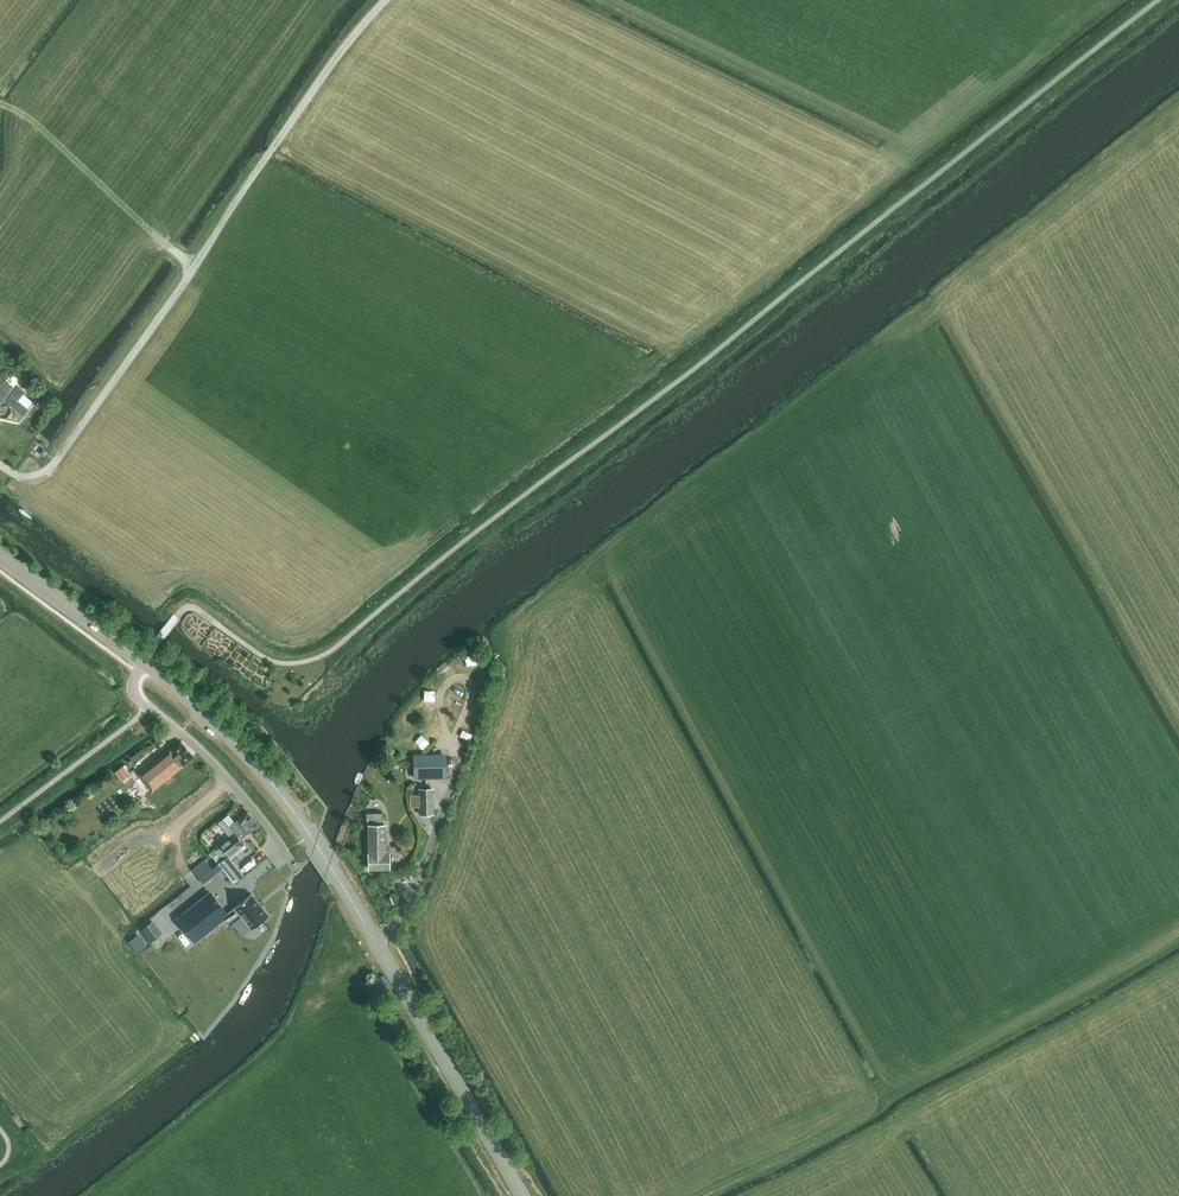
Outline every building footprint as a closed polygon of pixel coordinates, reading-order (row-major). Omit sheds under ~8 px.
[(0,365),(0,405),(15,386),(20,380),(0,365)] [(25,392),(18,386),(5,402),(22,415),(27,408),(18,400),(25,392)] [(193,756),(180,740),(139,774),(151,790),(193,756)] [(414,777),(446,776),(446,759),(413,759),(414,777)] [(129,774),(123,765),(115,771),(121,779),(129,774)] [(418,814),(434,814),(433,788),(418,788),(418,814)] [(228,855),(229,856),(244,844),(240,839),(258,824),(248,810),(233,822),(240,830),(236,834),(234,832),(219,844),(228,855)] [(389,852),(386,852),(385,823),(367,824),(367,852),(367,870),(390,869),(389,852)] [(244,874),(236,864),(229,856),(228,855),(218,863),(234,882),(244,874)] [(211,893),(177,920),(193,940),(223,917),(227,913),(211,893)] [(227,913),(223,917),(227,923),(239,913),(252,929),(268,915),(250,893),(234,906),(234,907),(227,913)] [(141,925),(150,938),(158,932),(149,919),(141,925)]
